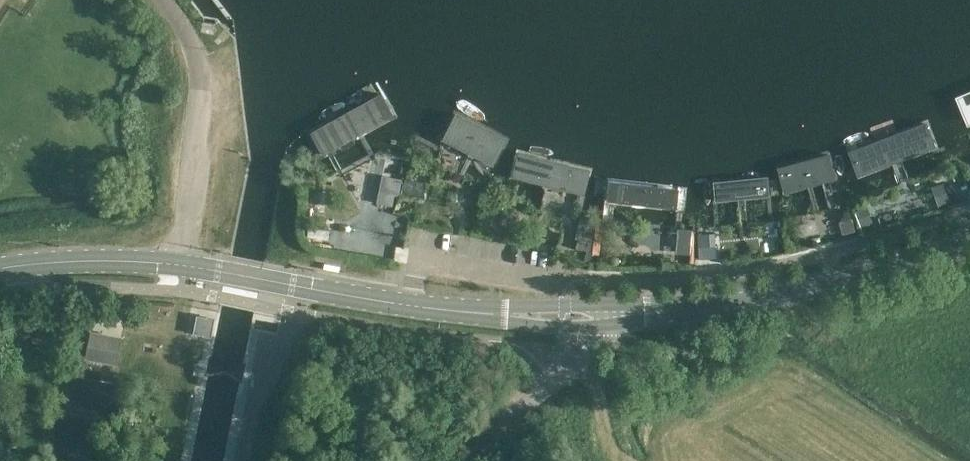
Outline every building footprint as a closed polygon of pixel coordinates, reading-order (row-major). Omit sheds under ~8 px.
[(383,91),(310,131),(324,156),(397,115),(383,91)] [(940,131),(969,118),(969,99),(933,116),(940,131)] [(458,112),(444,139),(495,166),(509,138),(458,112)] [(933,124),(852,156),(861,179),(942,146),(933,124)] [(594,169),(518,151),(511,176),(588,194),(594,169)] [(829,155),(779,167),(786,192),(837,178),(829,155)] [(429,184),(410,176),(404,188),(423,197),(429,184)] [(682,187),(610,178),(607,201),(680,210),(682,187)] [(768,178),(714,182),(717,206),(771,201),(768,178)] [(950,201),(943,183),(933,187),(939,205),(950,201)] [(391,192),(380,190),(377,204),(388,206),(391,192)] [(868,223),(864,208),(855,211),(860,226),(868,223)] [(851,219),(841,222),(843,233),(854,230),(851,219)] [(403,222),(386,220),(385,229),(401,231),(403,222)] [(699,230),(698,242),(714,243),(715,231),(699,230)] [(593,240),(581,237),(578,248),(591,251),(593,240)] [(702,261),(713,259),(711,245),(700,246),(702,261)] [(200,318),(197,333),(206,335),(206,337),(214,338),(217,319),(210,317),(209,319),(200,318)] [(93,331),(87,358),(120,365),(125,338),(93,331)] [(260,460),(272,460),(276,444),(264,442),(260,460)] [(290,448),(274,445),(271,460),(287,460),(290,448)]
